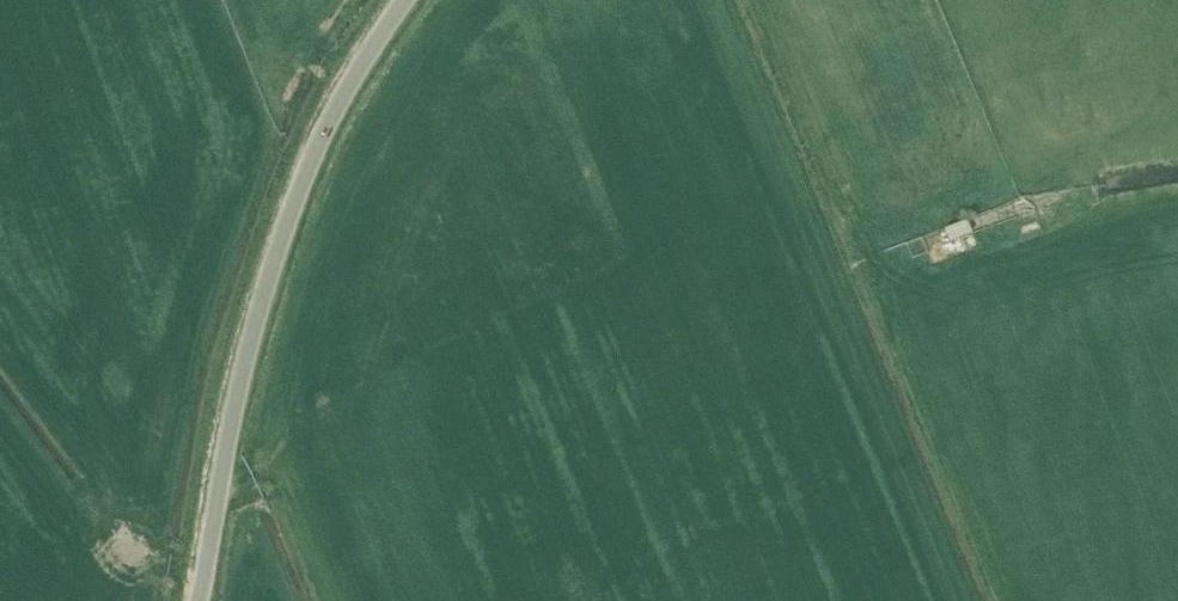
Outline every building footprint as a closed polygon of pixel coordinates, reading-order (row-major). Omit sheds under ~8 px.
[(968,220),(945,229),(950,242),(973,234),(968,220)]
